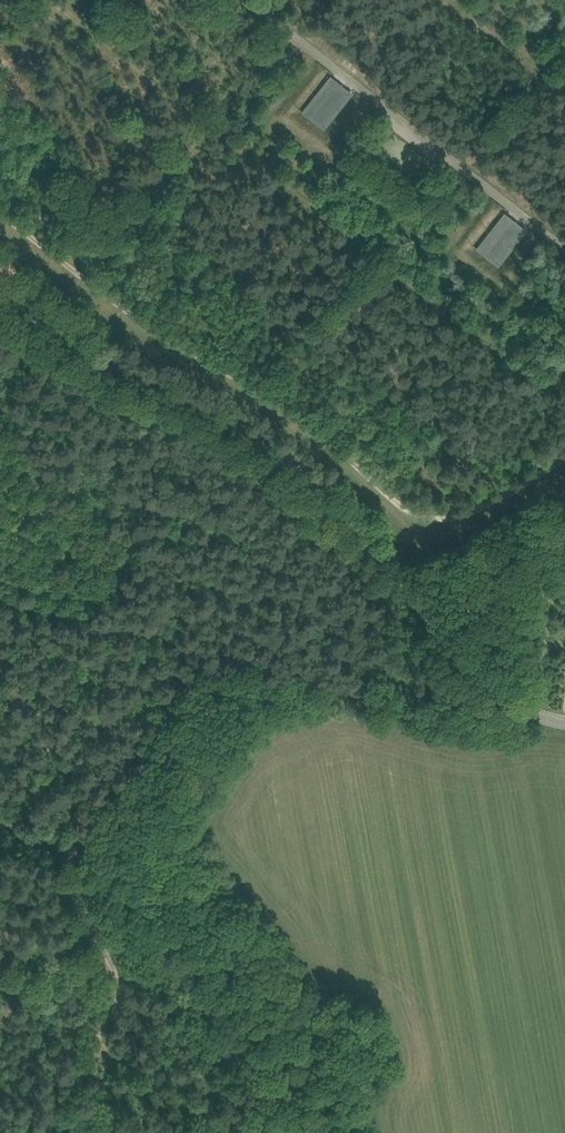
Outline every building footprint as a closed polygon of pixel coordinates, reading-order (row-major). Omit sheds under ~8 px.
[(301,112),(324,130),(354,93),(330,75),(301,112)] [(475,249),(499,267),(528,230),(504,211),(475,249)]
